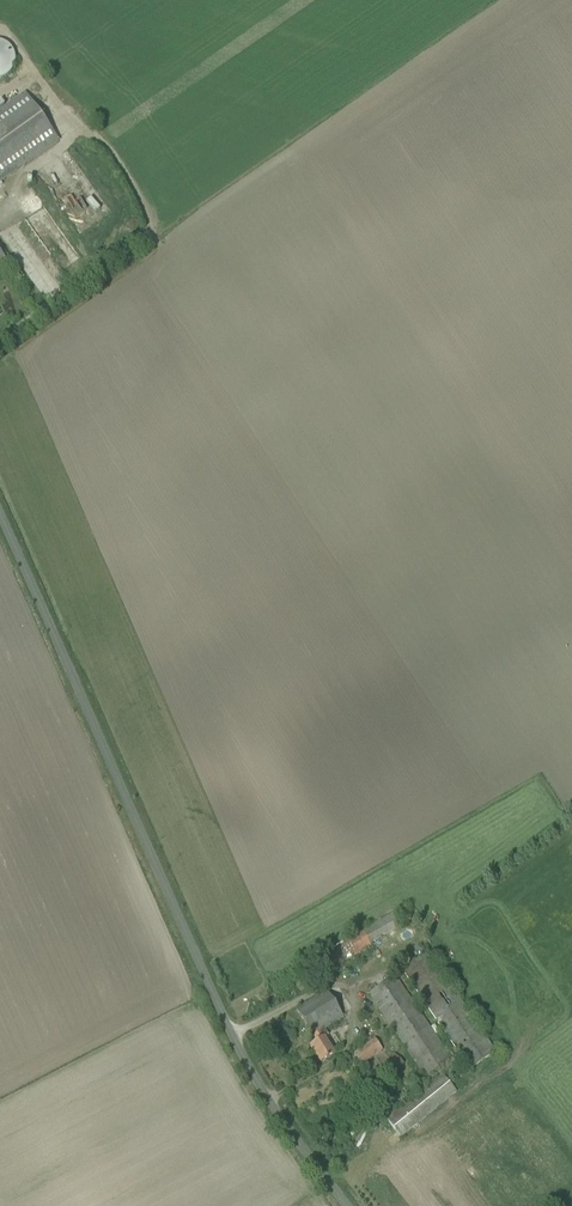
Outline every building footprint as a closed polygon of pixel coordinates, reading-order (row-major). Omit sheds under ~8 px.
[(18,55),(18,52),(17,48),(15,45),(12,42),(9,40),(6,38),(2,37),(0,37),(0,74),(1,74),(7,72),(11,70),(13,68),(17,63),(18,59),(18,56),(18,55)] [(59,142),(25,93),(0,111),(0,184),(59,142)] [(403,926),(395,912),(314,959),(324,974),(371,946),(370,945),(403,926)] [(420,945),(417,950),(422,954),(426,949),(420,945)] [(429,952),(402,971),(470,1070),(496,1051),(429,952)] [(453,1062),(395,976),(368,994),(426,1081),(453,1062)] [(343,1017),(327,991),(296,1010),(317,1042),(309,1047),(320,1064),(335,1054),(324,1038),(328,1035),(325,1029),(343,1017)] [(362,1065),(382,1051),(374,1040),(354,1053),(362,1065)] [(404,1065),(394,1054),(369,1076),(379,1087),(404,1065)] [(399,1136),(455,1092),(442,1075),(386,1120),(399,1136)]
